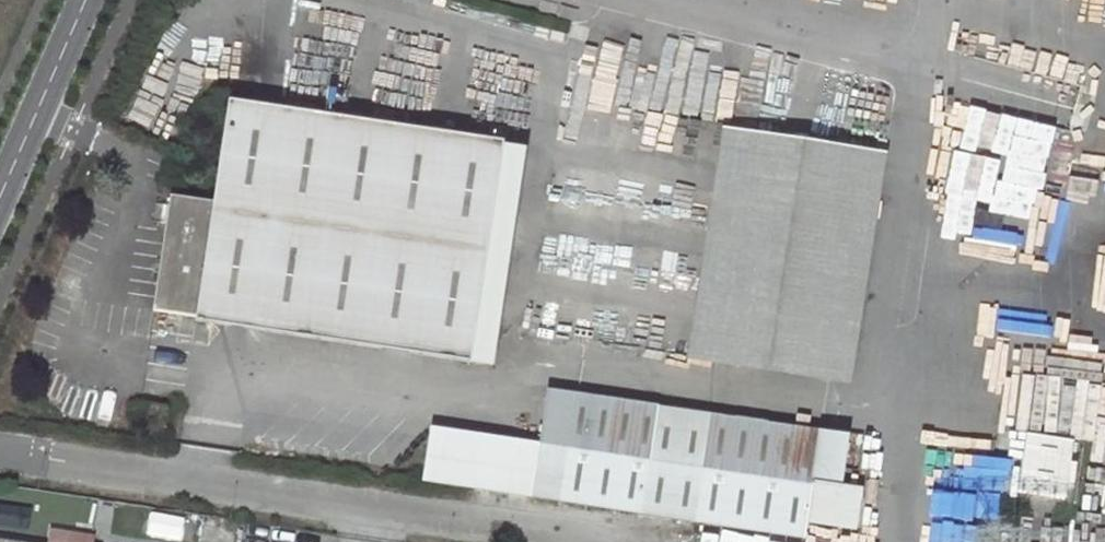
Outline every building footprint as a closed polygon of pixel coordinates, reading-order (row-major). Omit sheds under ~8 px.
[(1022,54),(1015,110),(1046,113),(1050,81),(1079,84),(1082,61),(1022,54)] [(170,196),(152,310),(196,317),(196,319),(470,362),(503,146),(504,142),(228,100),(213,202),(170,196)] [(830,378),(865,150),(745,132),(711,359),(830,378)] [(491,367),(526,150),(503,146),(470,362),(469,364),(491,367)] [(1098,200),(1092,221),(1104,225),(1104,202),(1098,200)] [(1028,386),(1028,430),(1050,430),(1050,435),(1088,435),(1088,385),(1028,386)] [(541,444),(532,498),(560,502),(576,394),(549,390),(541,444)] [(576,394),(560,502),(642,514),(658,406),(576,394)] [(658,406),(642,514),(694,522),(710,414),(658,406)] [(710,414),(694,522),(805,539),(808,523),(814,482),(815,475),(821,431),(710,414)] [(532,498),(541,444),(433,428),(425,482),(532,498)] [(815,475),(845,471),(850,435),(821,431),(815,475)] [(1017,432),(1003,492),(1061,506),(1075,445),(1017,432)] [(856,531),(862,490),(814,482),(808,523),(856,531)]
